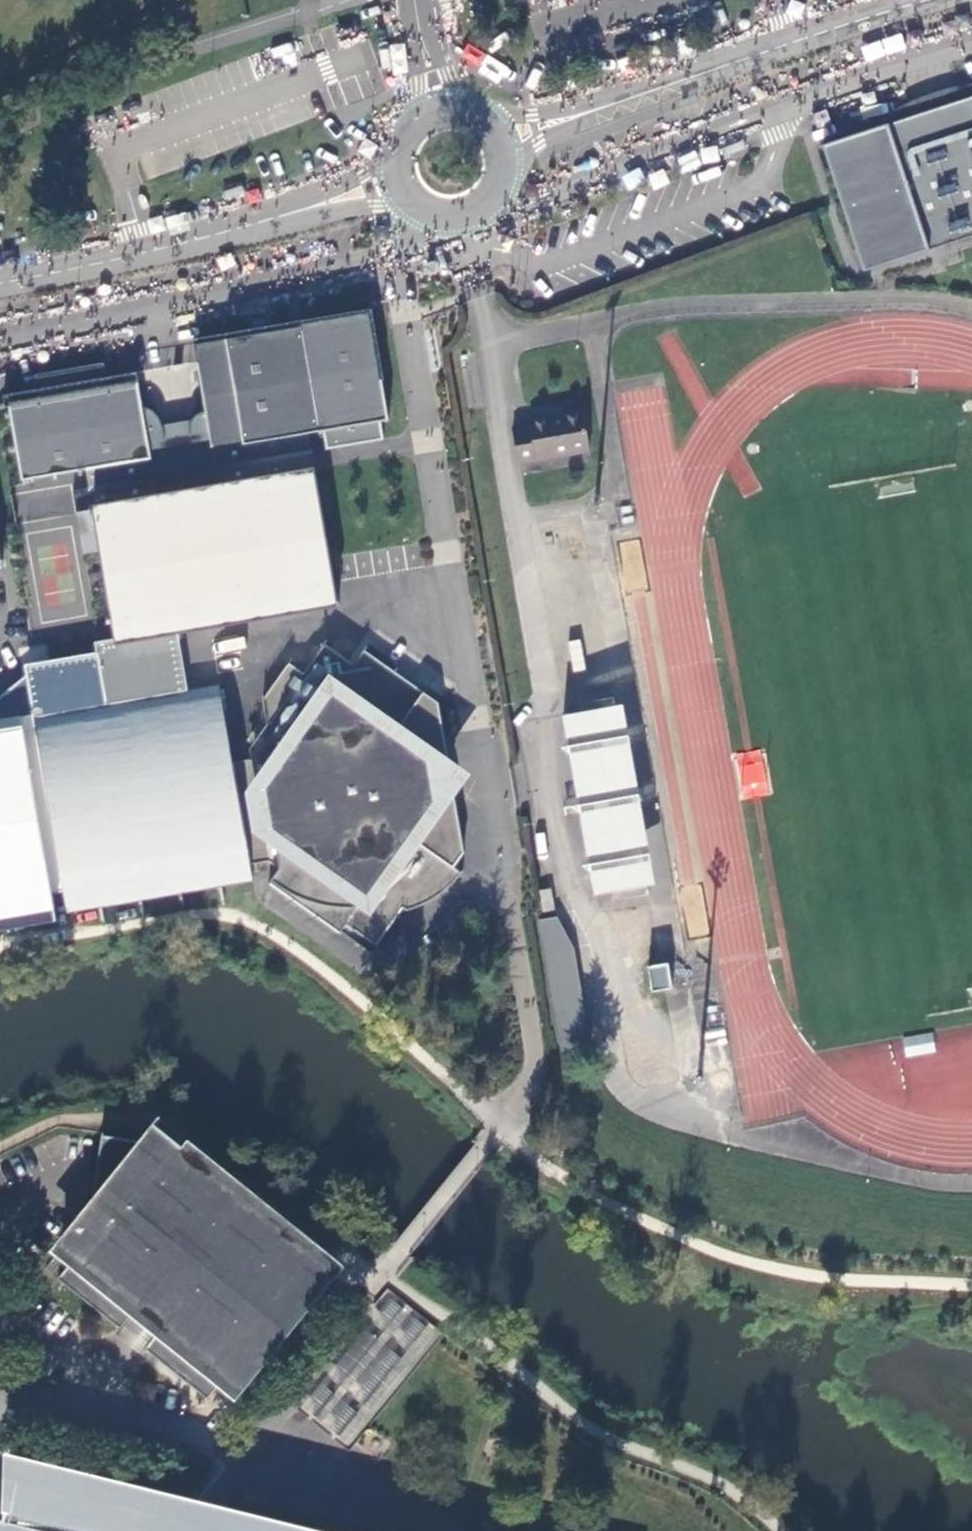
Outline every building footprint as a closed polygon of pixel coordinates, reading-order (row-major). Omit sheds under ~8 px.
[(822,146),(863,272),(929,251),(971,237),(971,97),(822,146)] [(387,416),(367,304),(188,334),(207,441),(198,442),(196,433),(159,439),(160,450),(150,451),(135,367),(105,372),(102,358),(33,369),(35,384),(2,389),(3,403),(10,403),(20,478),(85,467),(87,488),(71,491),(83,555),(98,551),(114,640),(115,644),(176,633),(334,605),(305,430),(318,427),(322,445),(380,435),(377,418),(387,416)] [(586,451),(579,411),(525,421),(526,425),(508,429),(515,463),(586,451)] [(94,644),(96,655),(104,706),(186,693),(176,633),(115,644),(114,640),(94,644)] [(451,866),(460,854),(433,700),(408,683),(361,651),(351,664),(322,644),(300,674),(286,665),(261,700),(264,726),(247,750),(248,762),(232,764),(216,687),(186,693),(104,706),(96,655),(41,664),(64,894),(67,914),(252,881),(249,864),(269,861),(278,867),(267,883),(337,935),(345,927),(372,944),(400,909),(417,906),(440,893),(459,874),(451,866)] [(41,664),(0,696),(0,925),(44,917),(58,922),(54,896),(64,894),(41,664)] [(642,886),(611,709),(560,717),(591,894),(642,886)] [(738,760),(748,798),(769,792),(759,755),(738,760)] [(550,910),(547,889),(535,891),(538,911),(550,910)] [(583,1041),(572,916),(543,918),(554,1044),(583,1041)] [(648,933),(653,968),(688,962),(682,927),(648,933)] [(123,1138),(100,1132),(89,1210),(61,1246),(73,1258),(57,1278),(117,1329),(122,1325),(149,1346),(144,1350),(206,1399),(225,1378),(240,1389),(335,1271),(159,1126),(138,1131),(123,1138)] [(385,1292),(298,1408),(350,1448),(438,1331),(385,1292)] [(189,1521),(181,1515),(175,1523),(164,1515),(170,1503),(15,1466),(11,1467),(5,1502),(7,1504),(3,1522),(0,1521),(0,1530),(195,1530),(198,1526),(189,1521)] [(224,1517),(214,1530),(280,1530),(224,1517)]
